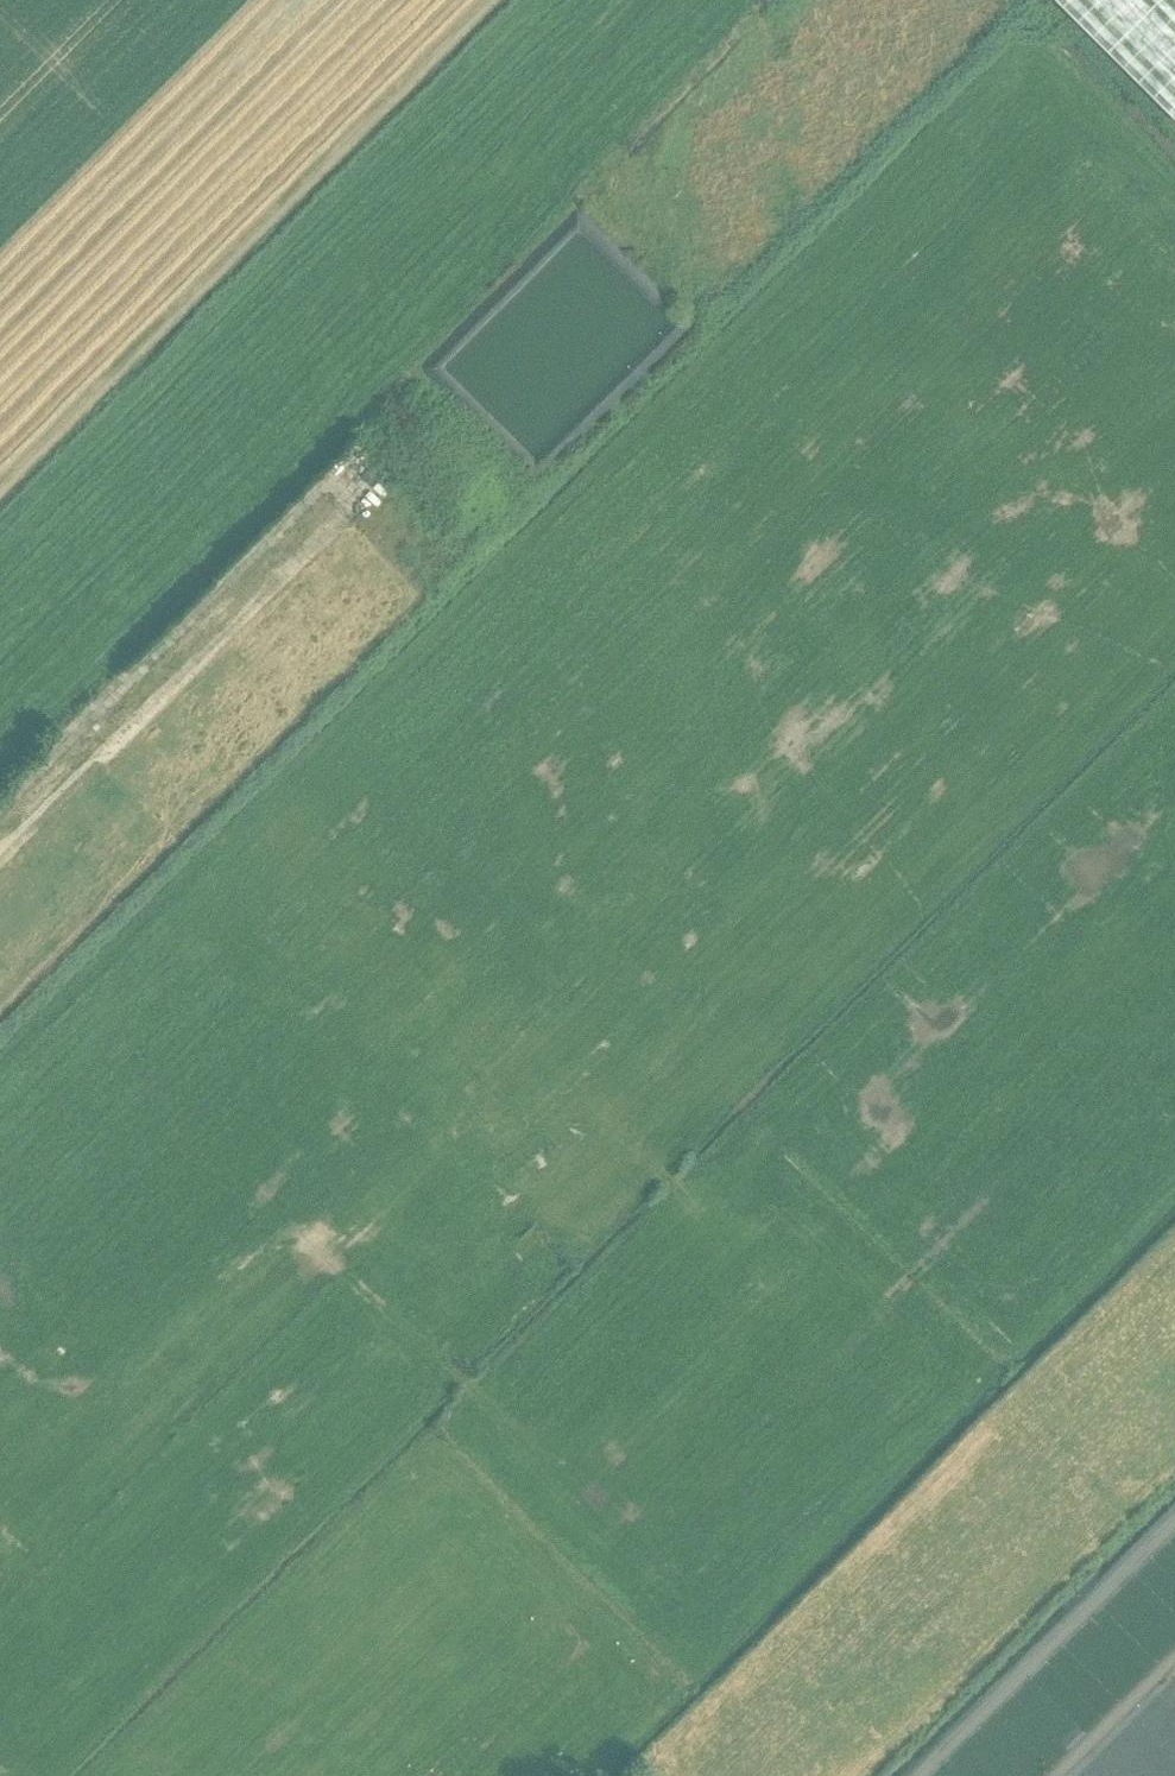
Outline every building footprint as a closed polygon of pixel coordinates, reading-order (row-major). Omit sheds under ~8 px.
[(1174,114),(1174,0),(1061,0),(1174,114)]
